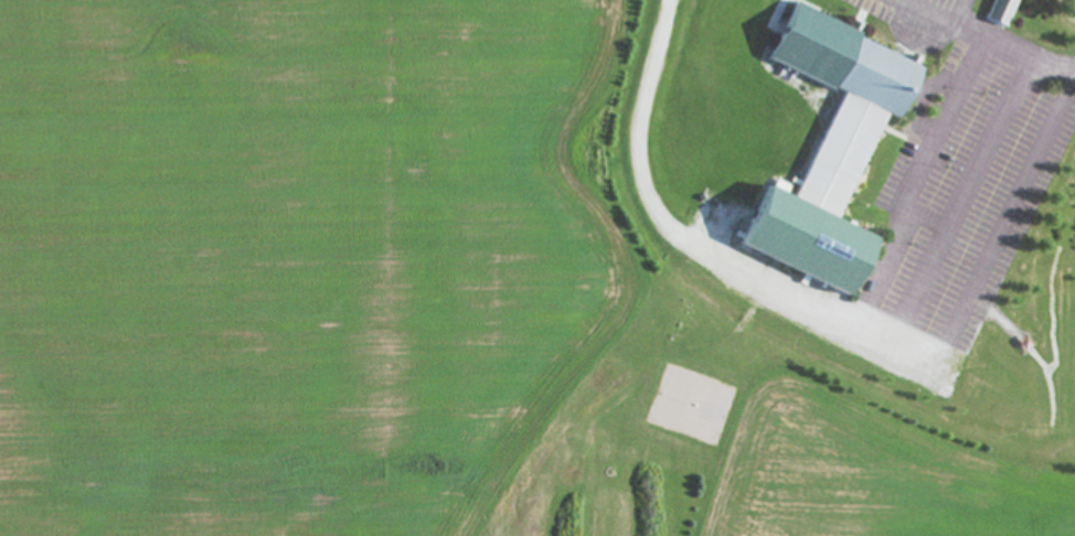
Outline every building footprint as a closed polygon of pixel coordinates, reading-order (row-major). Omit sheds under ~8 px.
[(1011,0),(990,0),(981,20),(1000,29),(1013,1),(1011,0)] [(844,295),(867,238),(833,224),(878,115),(892,121),(917,63),(785,8),(762,62),(835,93),(790,200),(758,187),(733,248),(844,295)]
